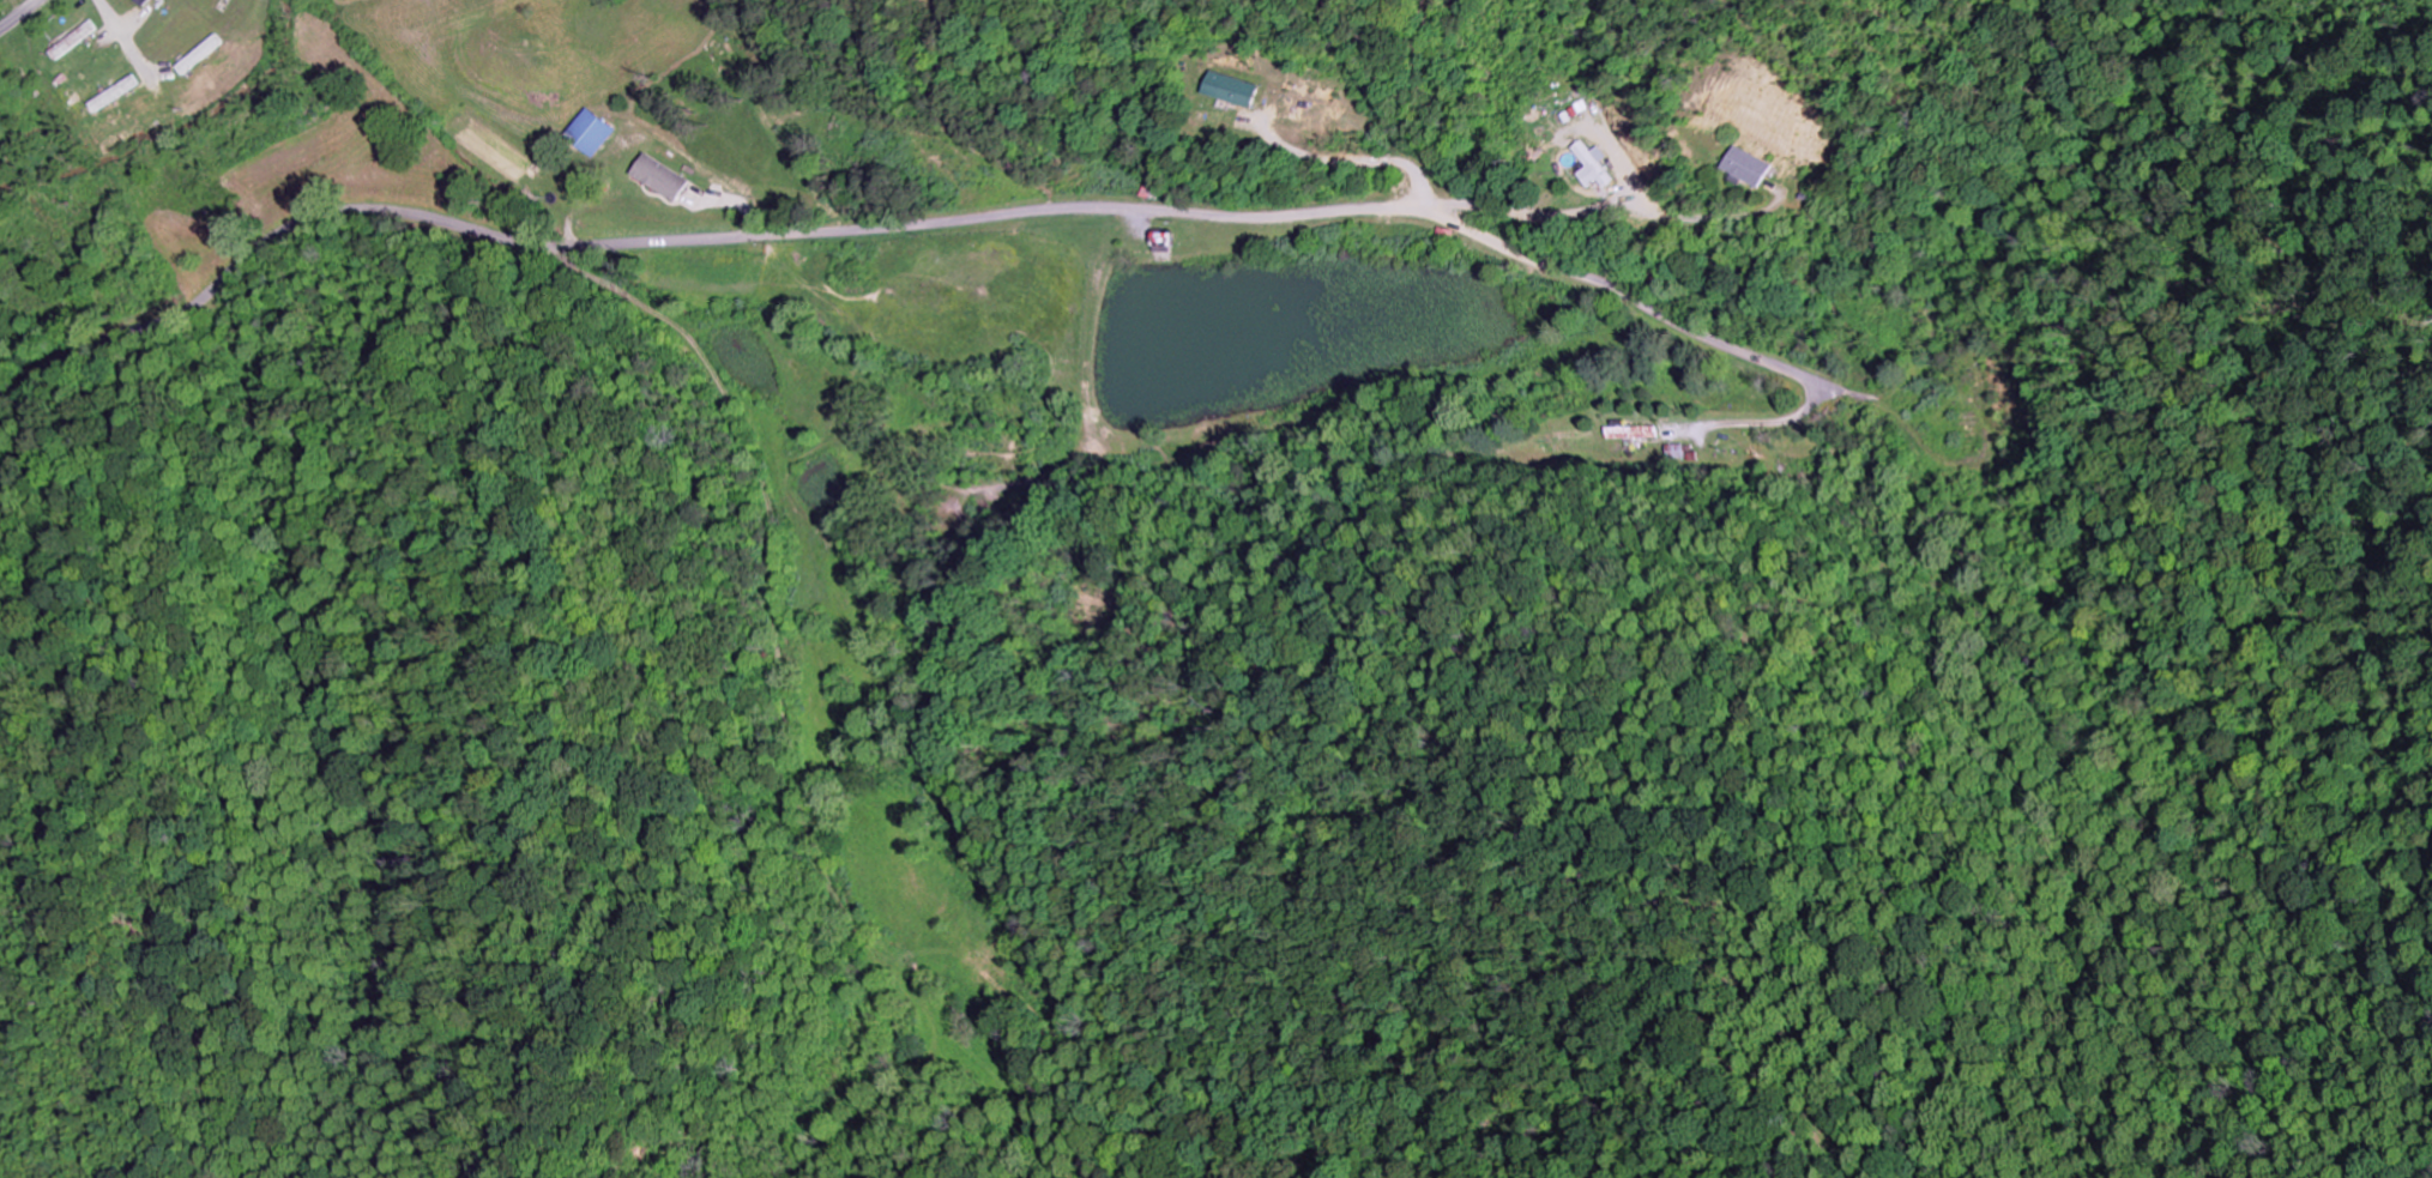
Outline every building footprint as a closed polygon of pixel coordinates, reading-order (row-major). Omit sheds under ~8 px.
[(188,76),(229,43),(221,34),(181,67),(188,76)] [(1210,94),(1259,109),(1266,87),(1217,72),(1210,94)] [(94,100),(98,110),(146,88),(141,78),(94,100)] [(1580,119),(1595,110),(1589,101),(1574,110),(1580,119)] [(587,143),(584,147),(597,158),(620,130),(592,108),(573,132),(587,143)] [(1583,149),(1600,167),(1591,175),(1603,189),(1611,182),(1617,188),(1626,180),(1610,163),(1617,157),(1608,147),(1602,153),(1592,141),(1583,149)] [(1784,166),(1743,147),(1733,169),(1774,189),(1784,166)] [(678,202),(691,179),(649,154),(636,176),(678,202)] [(1618,438),(1618,441),(1654,440),(1654,426),(1602,428),(1602,439),(1618,438)]
